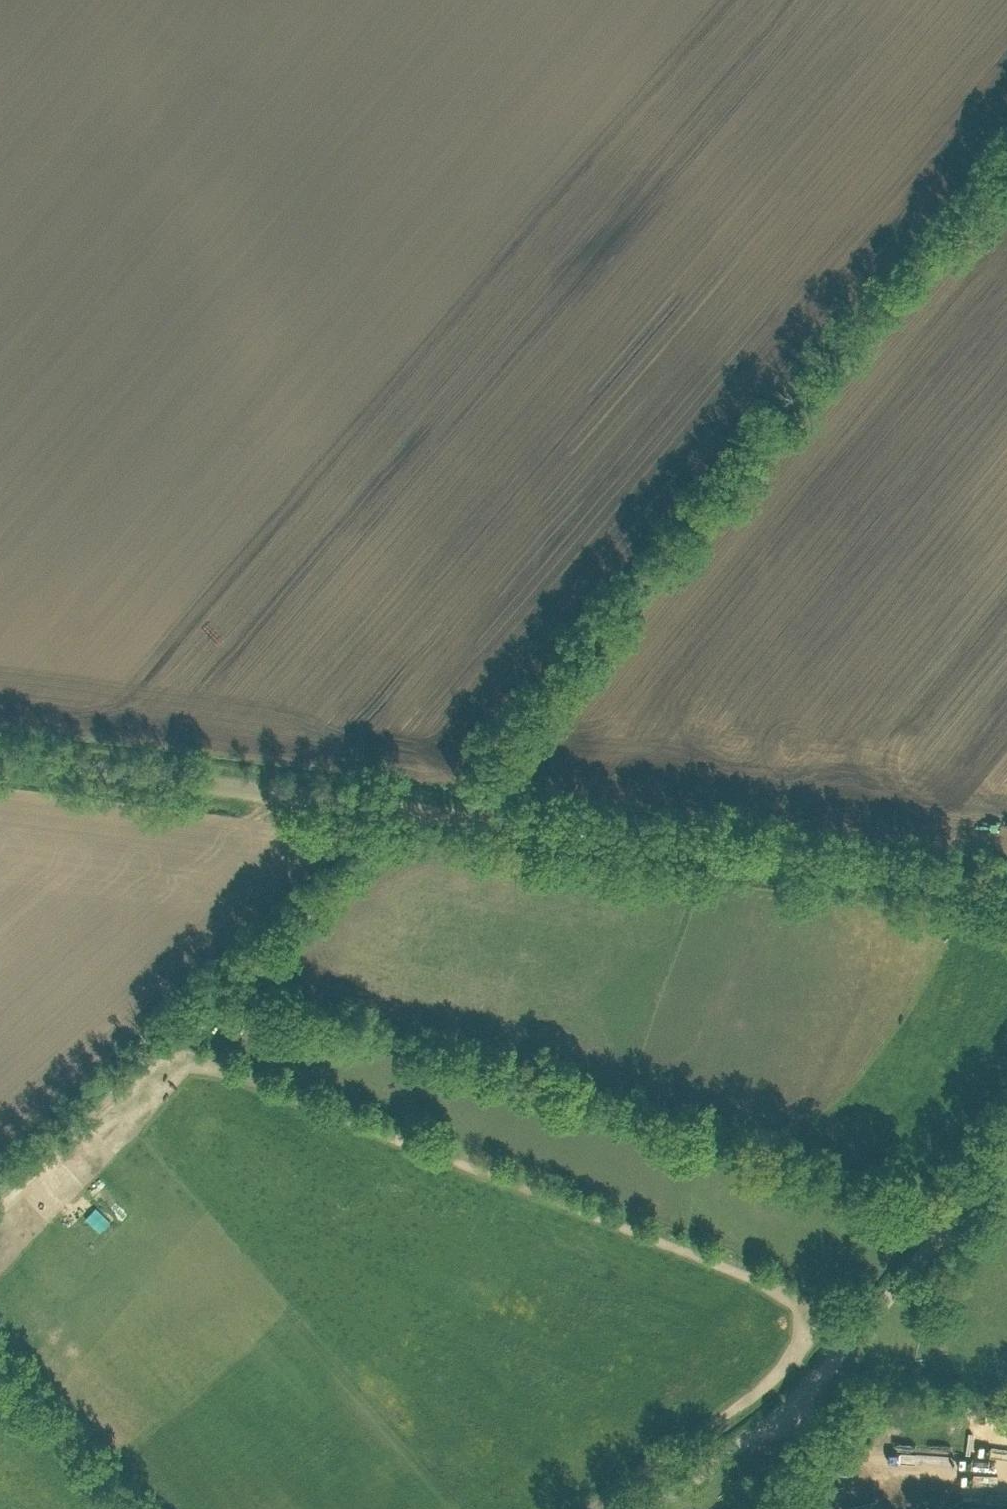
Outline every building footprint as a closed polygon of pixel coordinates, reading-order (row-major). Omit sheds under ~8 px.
[(94,1205),(108,1201),(105,1189),(90,1193),(94,1205)]
